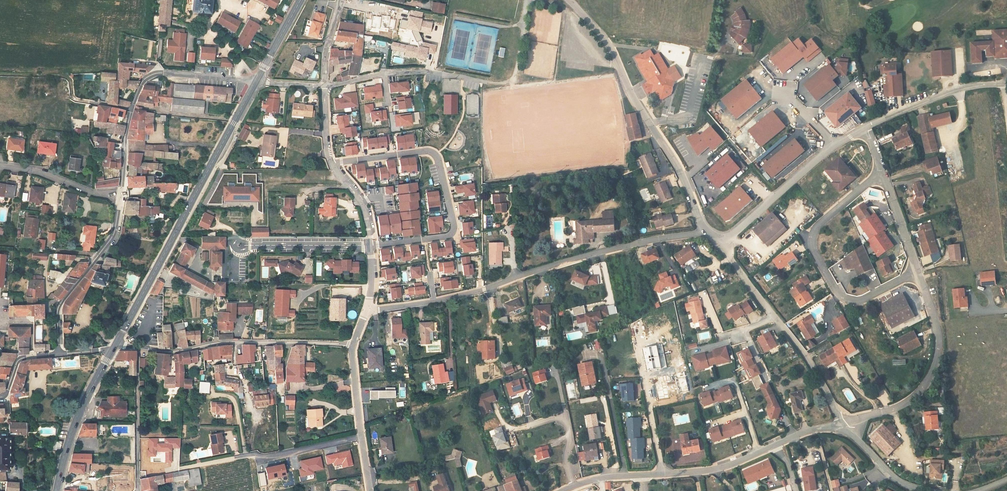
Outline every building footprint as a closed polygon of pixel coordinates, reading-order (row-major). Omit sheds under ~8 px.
[(159,4),(157,36),(164,37),(164,30),(169,30),(169,21),(170,0),(160,0),(159,4)] [(190,14),(209,16),(211,0),(191,0),(190,14)] [(272,11),(277,2),(274,0),(252,0),(272,11)] [(437,6),(437,14),(445,15),(446,7),(437,6)] [(731,35),(730,36),(739,46),(741,44),(742,42),(743,41),(744,39),(746,39),(747,37),(749,33),(749,31),(749,30),(750,27),(750,26),(750,22),(746,22),(746,20),(746,19),(745,17),(744,15),(743,12),(742,11),(741,9),(735,14),(736,14),(732,17),(734,20),(734,22),(735,23),(735,24),(735,25),(735,27),(734,28),(734,29),(734,30),(734,31),(733,32),(732,33),(731,35)] [(308,36),(316,39),(318,32),(320,26),(321,26),(324,16),(316,14),(314,24),(311,23),(308,36)] [(238,25),(221,15),(216,25),(233,34),(238,25)] [(280,23),(283,18),(277,15),(274,20),(280,23)] [(415,28),(414,31),(420,33),(431,36),(434,26),(424,23),(424,22),(413,19),(410,27),(415,28)] [(992,35),(993,49),(993,52),(1006,51),(1006,22),(991,24),(992,35)] [(256,28),(247,23),(235,45),(244,50),(256,28)] [(341,32),(355,35),(360,36),(362,36),(364,26),(342,23),(341,32)] [(216,25),(215,26),(232,36),(233,34),(216,25)] [(246,51),(258,29),(256,27),(244,50),(246,51)] [(336,41),(356,45),(357,40),(354,40),(355,35),(341,32),(338,32),(336,41)] [(993,49),(992,35),(969,36),(970,57),(980,56),(979,45),(985,44),(985,50),(993,49)] [(185,45),(185,37),(174,37),(173,44),(168,44),(168,51),(176,52),(175,56),(175,64),(183,65),(185,50),(182,50),(183,45),(185,45)] [(820,49),(813,40),(805,45),(800,39),(794,43),(793,42),(772,58),(783,73),(804,57),(806,59),(820,49)] [(359,41),(357,40),(356,45),(355,52),(345,53),(346,60),(354,58),(364,60),(365,55),(366,40),(365,40),(364,42),(359,41)] [(405,51),(405,55),(424,58),(425,54),(433,55),(435,45),(423,43),(422,48),(395,43),(394,49),(405,51)] [(949,45),(931,47),(933,72),(951,70),(949,45)] [(820,49),(806,59),(808,62),(822,52),(820,49)] [(213,51),(200,50),(199,61),(212,62),(213,51)] [(645,84),(651,94),(655,92),(660,101),(671,95),(674,82),(672,81),(666,72),(667,71),(658,54),(653,57),(650,51),(641,56),(641,55),(634,58),(638,66),(637,66),(641,72),(647,82),(645,84)] [(332,54),(331,63),(346,60),(345,53),(339,54),(339,52),(333,52),(332,54)] [(352,65),(354,58),(346,60),(331,63),(331,78),(335,78),(334,69),(352,66),(352,65)] [(364,60),(354,58),(352,65),(352,66),(350,75),(349,77),(358,78),(360,72),(361,67),(363,67),(364,60)] [(846,78),(848,61),(839,60),(839,64),(832,69),(830,66),(804,85),(816,101),(836,87),(832,81),(838,77),(846,78)] [(896,70),(895,60),(884,61),(884,63),(881,63),(880,65),(880,69),(882,71),(884,70),(885,72),(886,71),(888,93),(903,91),(901,70),(896,70)] [(222,61),(222,69),(232,70),(232,68),(229,65),(227,62),(222,61)] [(301,67),(293,63),(287,74),(291,77),(293,74),(300,77),(303,71),(309,74),(313,66),(304,62),(301,67)] [(116,84),(126,84),(127,75),(137,76),(141,76),(142,78),(143,77),(154,68),(117,67),(116,77),(116,84)] [(107,107),(114,108),(115,102),(115,91),(122,92),(123,90),(135,91),(138,85),(126,84),(116,84),(116,77),(100,77),(100,83),(108,84),(107,105),(107,107)] [(761,97),(746,77),(720,96),(721,98),(725,103),(735,116),(761,97)] [(861,82),(865,89),(869,87),(866,80),(861,82)] [(407,81),(389,82),(389,93),(408,92),(407,81)] [(152,98),(156,98),(156,88),(154,88),(153,84),(149,84),(146,89),(144,88),(140,97),(152,98)] [(645,84),(641,86),(647,96),(651,94),(645,84)] [(187,86),(172,85),(171,99),(172,99),(181,100),(193,101),(193,87),(187,86)] [(380,85),(362,87),(364,100),(382,98),(380,85)] [(224,89),(193,87),(193,101),(204,102),(224,104),(224,89)] [(872,89),(864,91),(869,108),(876,106),(872,89)] [(342,97),(334,98),(335,109),(358,107),(356,92),(342,93),(342,97)] [(837,129),(863,109),(849,92),(824,112),(837,129)] [(457,115),(457,94),(443,94),(443,115),(457,115)] [(266,100),(264,114),(274,115),(275,108),(276,108),(277,101),(276,101),(277,96),(268,95),(267,100),(266,100)] [(392,110),(411,108),(409,96),(391,98),(392,110)] [(181,100),(172,99),(170,113),(180,113),(181,100)] [(193,101),(181,100),(180,113),(202,115),(204,102),(193,101)] [(366,122),(386,120),(386,109),(373,110),(373,104),(364,104),(366,122)] [(96,124),(104,125),(106,126),(107,111),(96,109),(95,116),(96,116),(96,124)] [(310,111),(291,109),(291,120),(301,121),(302,118),(309,118),(310,111)] [(108,126),(121,128),(123,113),(109,111),(108,126)] [(134,111),(132,122),(142,121),(142,115),(139,114),(139,111),(134,111)] [(760,148),(787,128),(774,111),(748,130),(755,140),(754,140),(760,148)] [(419,112),(411,113),(411,121),(419,120),(419,112)] [(395,126),(411,125),(410,113),(394,114),(395,126)] [(347,114),(336,116),(338,133),(343,132),(344,140),(352,139),(352,137),(356,136),(355,126),(348,127),(347,114)] [(626,128),(629,141),(641,138),(638,126),(637,126),(634,114),(625,116),(628,128),(626,128)] [(142,115),(142,121),(141,130),(138,144),(130,143),(130,147),(132,147),(132,150),(133,150),(133,152),(139,153),(151,154),(152,149),(144,148),(144,144),(147,144),(147,138),(153,138),(153,116),(142,115)] [(920,122),(927,158),(938,156),(933,132),(953,128),(951,118),(931,122),(931,119),(920,122)] [(132,122),(129,130),(141,130),(142,121),(132,122)] [(713,151),(725,141),(710,124),(688,142),(699,155),(709,147),(713,151)] [(115,132),(124,134),(125,128),(121,128),(108,126),(106,126),(104,125),(104,130),(108,130),(108,134),(114,136),(115,132)] [(245,141),(250,132),(243,128),(238,138),(245,141)] [(897,151),(907,147),(913,145),(909,137),(912,136),(909,128),(901,131),(904,138),(893,142),(897,151)] [(141,130),(129,130),(128,143),(130,143),(138,144),(141,130)] [(396,151),(414,148),(412,134),(394,136),(396,151)] [(366,146),(367,150),(386,147),(384,135),(361,139),(363,147),(366,146)] [(263,137),(261,149),(260,157),(269,158),(271,146),(273,147),(274,138),(265,137),(263,137)] [(798,146),(792,139),(759,164),(768,177),(798,154),(798,146)] [(6,141),(5,151),(20,153),(21,143),(6,141)] [(346,142),(346,146),(343,146),(344,155),(357,155),(356,141),(346,142)] [(93,150),(102,151),(103,147),(103,144),(100,144),(99,142),(96,142),(96,143),(93,143),(92,148),(93,150)] [(37,145),(36,155),(52,157),(53,147),(37,145)] [(775,145),(755,160),(757,162),(777,147),(775,145)] [(103,147),(102,151),(101,159),(113,160),(114,147),(103,147)] [(138,170),(138,164),(139,159),(139,153),(133,152),(133,150),(132,150),(132,147),(130,147),(129,147),(128,148),(127,169),(128,169),(138,170)] [(139,153),(139,159),(154,160),(154,156),(154,149),(152,149),(151,154),(139,153)] [(166,150),(154,149),(154,156),(164,157),(166,157),(166,150)] [(638,158),(646,178),(656,173),(648,154),(638,158)] [(718,190),(741,169),(728,154),(705,174),(718,190)] [(414,157),(398,158),(399,173),(415,172),(414,157)] [(67,172),(77,174),(78,162),(77,162),(78,160),(70,159),(69,161),(67,172)] [(100,168),(115,171),(120,172),(121,160),(113,160),(101,159),(100,168)] [(384,160),(385,167),(377,167),(378,181),(388,180),(387,177),(395,176),(393,160),(384,160)] [(923,165),(924,170),(927,169),(929,175),(932,174),(933,178),(942,175),(937,160),(923,165)] [(822,175),(838,194),(855,179),(839,161),(822,175)] [(363,163),(350,165),(352,174),(355,174),(356,178),(364,177),(365,182),(373,181),(371,168),(364,169),(363,163)] [(142,165),(141,170),(143,171),(154,172),(163,174),(164,169),(158,168),(158,167),(158,166),(157,165),(154,165),(154,167),(142,165)] [(128,169),(128,181),(137,181),(137,176),(143,176),(143,171),(141,170),(138,170),(128,169)] [(673,182),(678,179),(675,172),(670,174),(673,182)] [(223,200),(223,203),(255,203),(255,200),(260,200),(260,186),(253,186),(253,177),(240,177),(240,186),(234,186),(234,177),(221,177),(216,186),(219,186),(219,191),(218,191),(218,199),(221,199),(221,200),(223,200)] [(102,182),(92,184),(91,190),(119,187),(119,181),(102,182)] [(151,191),(151,187),(144,187),(144,181),(137,181),(128,181),(127,181),(127,191),(151,191)] [(399,213),(377,215),(379,236),(389,235),(389,237),(420,234),(416,182),(396,184),(399,213)] [(654,188),(657,195),(658,194),(661,203),(670,199),(666,191),(667,190),(664,183),(654,188)] [(455,193),(463,193),(463,196),(474,196),(473,184),(455,185),(455,193)] [(5,187),(0,186),(0,198),(12,200),(13,188),(5,187)] [(151,187),(151,191),(153,191),(154,196),(171,195),(171,186),(161,187),(155,187),(154,187),(151,187)] [(393,193),(392,186),(384,187),(385,194),(393,193)] [(745,201),(733,187),(706,209),(717,222),(721,221),(745,201)] [(914,205),(911,206),(910,207),(912,216),(915,214),(917,219),(922,217),(920,211),(921,210),(920,208),(921,204),(924,204),(923,200),(930,198),(927,191),(921,193),(919,187),(912,189),(915,199),(916,202),(914,205)] [(29,190),(28,197),(30,198),(29,204),(39,205),(40,191),(29,190)] [(425,192),(427,212),(440,211),(437,190),(425,192)] [(495,203),(495,213),(505,212),(504,194),(494,195),(491,195),(492,203),(495,203)] [(61,214),(72,216),(74,198),(63,197),(61,214)] [(329,200),(329,197),(326,197),(326,200),(325,200),(325,208),(324,208),(324,211),(319,211),(319,216),(324,216),(324,217),(330,217),(332,219),(335,219),(335,211),(336,210),(336,200),(333,200),(329,200)] [(655,199),(645,201),(647,210),(657,208),(655,199)] [(293,212),(292,210),(292,209),(294,209),(294,200),(284,200),(284,209),(281,211),(284,215),(284,217),(286,219),(291,219),(293,217),(293,212)] [(458,202),(458,215),(474,214),(473,201),(458,202)] [(150,218),(150,211),(146,210),(145,203),(128,202),(127,202),(126,203),(126,204),(125,213),(124,221),(147,218),(150,218)] [(41,213),(52,214),(53,206),(42,205),(41,213)] [(858,227),(869,242),(882,233),(885,231),(874,216),(871,218),(863,206),(853,214),(861,226),(858,227)] [(603,212),(603,222),(614,221),(614,211),(603,212)] [(652,218),(655,227),(664,225),(665,227),(674,225),(671,216),(662,218),(661,215),(652,218)] [(751,232),(762,245),(782,229),(770,215),(751,232)] [(197,227),(206,232),(211,221),(202,216),(197,227)] [(440,227),(442,227),(442,216),(427,217),(428,233),(440,232),(440,227)] [(22,220),(20,238),(32,239),(34,221),(22,220)] [(578,223),(577,223),(579,239),(577,239),(574,239),(575,244),(588,243),(588,242),(592,242),(592,239),(593,239),(593,233),(614,232),(614,231),(617,231),(616,221),(614,221),(603,222),(578,223)] [(461,235),(473,234),(472,222),(461,222),(461,235)] [(268,227),(251,227),(251,237),(268,237),(268,227)] [(925,245),(926,247),(930,245),(932,245),(928,228),(919,231),(920,235),(918,236),(921,246),(925,245)] [(83,245),(82,252),(89,252),(89,248),(92,248),(92,245),(94,245),(95,230),(83,229),(83,237),(86,237),(85,244),(83,245)] [(55,241),(56,233),(48,232),(47,239),(55,241)] [(882,233),(869,242),(866,244),(877,260),(893,249),(882,233)] [(915,236),(919,249),(926,247),(925,245),(921,246),(918,236),(915,236)] [(459,239),(460,253),(474,252),(474,238),(459,239)] [(212,271),(218,275),(220,269),(223,269),(222,256),(220,256),(220,252),(222,252),(222,240),(203,240),(203,253),(211,253),(212,271)] [(436,242),(428,243),(430,257),(451,255),(449,240),(442,241),(443,246),(436,247),(436,242)] [(36,242),(35,251),(42,251),(43,243),(36,242)] [(498,250),(500,250),(502,250),(502,242),(488,243),(489,264),(498,264),(498,250)] [(400,246),(378,249),(380,263),(394,261),(394,259),(400,258),(400,261),(411,260),(411,258),(419,257),(417,244),(408,245),(408,252),(401,252),(400,246)] [(210,293),(215,296),(215,298),(225,298),(225,285),(215,285),(215,287),(208,284),(207,285),(205,284),(206,282),(183,270),(189,259),(191,260),(195,251),(183,245),(178,254),(180,254),(174,266),(172,265),(168,273),(202,290),(202,289),(204,290),(204,291),(210,294),(210,293)] [(698,258),(696,254),(695,255),(689,245),(674,255),(683,268),(698,258)] [(926,247),(919,249),(922,260),(934,257),(930,245),(926,247)] [(840,261),(844,270),(850,268),(852,271),(855,278),(871,271),(861,247),(840,261)] [(948,249),(950,265),(960,263),(958,248),(948,249)] [(640,256),(643,265),(657,260),(654,251),(640,256)] [(772,264),(781,278),(789,272),(787,269),(795,264),(790,255),(783,260),(782,257),(772,264)] [(460,257),(463,278),(473,277),(470,256),(460,257)] [(103,265),(110,266),(122,266),(122,261),(106,258),(103,265)] [(337,271),(337,274),(342,274),(342,272),(350,272),(350,274),(359,273),(358,264),(351,264),(350,262),(342,261),(342,263),(334,263),(334,262),(327,262),(327,266),(330,270),(333,270),(333,271),(337,271)] [(453,272),(452,261),(437,262),(438,271),(443,271),(443,273),(453,272)] [(875,267),(881,280),(892,275),(886,262),(875,267)] [(270,263),(270,268),(279,268),(280,273),(285,272),(286,274),(290,273),(298,277),(302,269),(297,267),(298,266),(294,264),(292,267),(289,265),(288,263),(278,266),(276,266),(276,263),(270,263)] [(110,266),(103,265),(96,264),(90,271),(81,283),(65,303),(63,306),(62,312),(75,309),(94,285),(106,288),(107,285),(111,286),(113,275),(108,274),(110,266)] [(78,265),(68,278),(79,277),(87,268),(87,264),(78,265)] [(409,267),(409,279),(420,278),(420,266),(409,267)] [(380,278),(385,277),(385,280),(395,279),(394,268),(380,269),(380,278)] [(575,270),(572,279),(585,284),(597,283),(596,275),(589,276),(575,270)] [(979,277),(981,289),(995,288),(993,275),(979,277)] [(448,276),(439,278),(442,291),(458,287),(456,279),(449,280),(448,276)] [(79,277),(68,278),(66,277),(59,286),(66,293),(70,288),(79,277)] [(792,300),(795,305),(798,304),(800,308),(810,302),(807,297),(805,298),(802,294),(803,293),(801,289),(807,286),(803,279),(790,287),(793,291),(788,294),(791,301),(792,300)] [(163,283),(158,280),(157,280),(150,294),(157,295),(163,283)] [(413,283),(413,286),(407,288),(409,296),(424,293),(422,281),(413,283)] [(27,300),(32,301),(36,301),(42,301),(42,283),(41,283),(35,283),(28,284),(26,300),(27,300)] [(390,298),(400,298),(400,283),(389,284),(390,298)] [(61,299),(66,293),(59,286),(52,296),(51,295),(46,301),(53,302),(57,304),(58,302),(61,299)] [(277,291),(277,317),(296,317),(296,312),(290,312),(290,299),(296,299),(296,291),(277,291)] [(953,310),(963,310),(962,301),(963,301),(963,292),(951,293),(953,310)] [(878,308),(879,312),(902,301),(900,297),(878,308)] [(505,303),(508,311),(520,307),(518,298),(505,303)] [(347,299),(332,299),(333,320),(348,320),(347,299)] [(687,307),(690,307),(689,313),(690,315),(693,321),(699,321),(699,327),(705,327),(704,320),(702,320),(702,310),(699,310),(699,302),(690,301),(690,299),(687,299),(687,307)] [(34,305),(34,309),(34,318),(34,323),(37,323),(37,321),(43,321),(43,308),(36,308),(36,301),(32,301),(27,300),(27,304),(34,305)] [(752,309),(746,301),(746,300),(738,305),(738,304),(734,307),(733,305),(728,309),(735,319),(744,313),(745,315),(752,309)] [(912,321),(902,301),(879,312),(890,332),(912,321)] [(585,312),(576,315),(578,323),(587,320),(590,330),(596,328),(594,320),(601,318),(600,315),(608,313),(605,304),(595,307),(596,311),(588,313),(585,314),(585,312)] [(219,315),(219,331),(230,331),(230,333),(233,333),(233,315),(236,315),(236,305),(227,305),(227,315),(219,315)] [(236,305),(236,315),(250,316),(250,305),(236,305)] [(534,307),(535,326),(545,325),(544,317),(550,316),(550,306),(534,307)] [(34,309),(27,309),(24,309),(10,308),(10,317),(34,318),(34,309)] [(813,337),(807,327),(811,324),(808,318),(794,326),(804,343),(813,337)] [(830,335),(831,338),(846,330),(840,319),(830,325),(833,331),(829,333),(830,335)] [(392,321),(392,332),(401,332),(400,320),(392,321)] [(420,326),(416,327),(420,344),(437,341),(433,324),(420,326)] [(72,326),(62,326),(62,337),(73,336),(73,334),(75,333),(76,332),(76,331),(76,330),(75,330),(75,329),(75,328),(72,328),(72,326)] [(187,341),(186,334),(184,326),(177,327),(181,349),(188,348),(187,341)] [(172,327),(164,327),(164,335),(158,335),(158,347),(158,349),(166,350),(166,348),(171,348),(172,327)] [(10,339),(18,339),(28,339),(28,331),(10,331),(10,339)] [(757,338),(765,353),(778,347),(770,331),(757,338)] [(199,332),(186,334),(187,341),(194,340),(195,346),(202,345),(199,332)] [(894,344),(901,358),(918,350),(911,336),(894,344)] [(29,352),(28,339),(18,339),(18,355),(22,355),(27,354),(28,354),(28,353),(29,352)] [(810,350),(816,346),(811,339),(806,343),(810,350)] [(480,341),(481,350),(482,350),(482,358),(494,358),(493,340),(480,341)] [(594,341),(596,350),(602,349),(600,340),(594,341)] [(660,343),(656,344),(661,367),(665,366),(660,343)] [(846,343),(831,352),(840,369),(844,367),(840,361),(838,358),(851,351),(846,343)] [(661,367),(656,344),(641,347),(646,370),(661,367)] [(243,356),(237,357),(237,364),(254,362),(253,352),(256,351),(255,346),(243,347),(243,356)] [(220,359),(231,358),(231,347),(218,348),(220,359)] [(282,367),(283,364),(281,364),(280,357),(282,357),(282,347),(274,347),(274,350),(275,360),(275,371),(282,370),(282,367)] [(291,349),(285,367),(302,367),(302,371),(305,371),(313,371),(312,364),(302,364),(303,348),(295,347),(294,349),(291,349)] [(690,358),(695,371),(703,369),(702,367),(707,366),(706,364),(714,362),(715,363),(720,362),(720,363),(728,361),(724,347),(711,351),(712,353),(704,356),(703,354),(690,358)] [(220,359),(218,348),(213,349),(210,350),(211,360),(212,360),(220,359)] [(275,360),(274,350),(266,349),(267,361),(275,360)] [(366,365),(366,369),(380,368),(379,350),(367,351),(368,365),(366,365)] [(120,353),(114,366),(129,364),(129,376),(135,376),(135,351),(120,353)] [(838,358),(840,361),(853,354),(851,351),(838,358)] [(816,360),(821,368),(831,363),(832,364),(836,371),(840,369),(831,352),(816,360)] [(12,363),(14,360),(16,355),(17,353),(0,354),(0,363),(12,363)] [(175,374),(184,374),(184,365),(198,364),(198,353),(174,355),(175,374)] [(156,376),(164,376),(166,377),(167,355),(157,354),(156,376)] [(27,395),(26,389),(22,389),(28,372),(55,370),(54,358),(40,360),(34,360),(24,362),(22,363),(21,365),(18,374),(13,388),(11,393),(11,397),(12,397),(12,401),(12,404),(21,403),(21,396),(27,395)] [(211,360),(204,360),(204,371),(204,372),(213,371),(213,366),(212,360),(211,360)] [(435,374),(437,384),(446,382),(442,363),(431,366),(433,375),(435,374)] [(591,363),(577,366),(581,387),(592,385),(595,384),(591,363)] [(238,388),(238,381),(225,379),(224,365),(213,366),(213,371),(215,386),(225,385),(238,388)] [(507,375),(515,371),(512,365),(504,369),(507,375)] [(286,369),(285,382),(286,389),(289,389),(289,382),(303,382),(303,375),(304,372),(307,373),(305,371),(302,371),(302,367),(285,367),(286,369)] [(532,373),(536,385),(549,380),(545,369),(532,373)] [(184,374),(175,374),(175,380),(164,380),(165,389),(183,388),(184,374)] [(204,376),(199,376),(199,383),(199,384),(201,384),(210,385),(209,383),(205,383),(204,376)] [(524,378),(506,384),(509,396),(528,391),(524,378)] [(768,383),(760,387),(769,405),(767,406),(768,408),(767,410),(770,416),(777,418),(780,409),(768,383)] [(210,385),(201,384),(202,393),(210,392),(210,385)] [(730,385),(699,395),(703,407),(734,398),(730,385)] [(621,393),(621,403),(632,403),(631,386),(619,387),(619,394),(621,393)] [(370,390),(370,398),(394,398),(394,387),(385,387),(385,390),(370,390)] [(255,405),(273,404),(272,395),(276,395),(276,389),(254,390),(255,405)] [(491,403),(497,401),(494,390),(476,396),(482,415),(493,411),(491,403)] [(803,410),(800,400),(804,399),(802,391),(790,395),(796,412),(803,410)] [(285,397),(286,404),(289,404),(295,404),(294,396),(285,397)] [(3,402),(0,402),(0,425),(4,424),(4,419),(7,418),(9,417),(11,415),(11,412),(10,410),(7,408),(3,408),(3,402)] [(106,416),(106,424),(135,425),(135,418),(129,418),(129,409),(121,409),(121,403),(110,403),(110,410),(104,410),(102,414),(106,416)] [(215,404),(215,412),(219,412),(219,415),(228,415),(228,406),(223,406),(223,404),(215,404)] [(306,418),(306,428),(321,427),(320,417),(321,417),(321,410),(306,411),(307,418),(306,418)] [(925,412),(925,416),(927,416),(928,430),(939,429),(938,411),(925,412)] [(44,413),(44,423),(57,423),(57,413),(46,413),(44,413)] [(628,425),(628,438),(638,438),(638,425),(639,425),(639,420),(625,420),(625,425),(628,425)] [(712,442),(746,433),(742,420),(708,429),(712,442)] [(33,422),(28,422),(14,422),(15,426),(13,426),(13,433),(22,433),(22,436),(28,436),(28,432),(31,432),(32,432),(32,427),(34,427),(33,422)] [(871,437),(888,456),(901,443),(892,434),(897,430),(891,423),(886,427),(884,425),(871,437)] [(602,438),(601,433),(605,432),(604,427),(589,430),(591,441),(602,438)] [(99,440),(99,430),(85,429),(80,439),(99,440)] [(211,450),(213,449),(215,455),(223,453),(222,448),(221,448),(220,445),(221,444),(221,443),(222,443),(220,434),(210,436),(212,444),(210,445),(211,450)] [(680,444),(682,453),(687,452),(688,454),(699,452),(697,441),(688,443),(687,435),(679,437),(681,444),(680,444)] [(12,438),(8,438),(6,439),(2,439),(2,451),(12,451),(12,438)] [(637,441),(638,438),(628,438),(627,441),(631,441),(631,462),(640,462),(641,446),(642,446),(642,442),(637,441)] [(378,440),(381,456),(390,454),(388,439),(378,440)] [(62,452),(67,440),(60,440),(54,440),(52,452),(62,452)] [(549,445),(534,449),(535,453),(536,453),(538,461),(551,458),(549,452),(551,451),(549,445)] [(586,447),(588,459),(594,458),(595,461),(595,462),(601,461),(598,445),(586,447)] [(843,459),(849,465),(854,460),(842,448),(830,459),(837,466),(843,459)] [(0,471),(0,482),(9,481),(7,471),(12,470),(12,451),(2,451),(2,471),(0,471)] [(446,464),(455,462),(458,461),(460,461),(463,455),(455,452),(452,458),(445,460),(446,464)] [(932,460),(932,478),(941,478),(941,469),(943,469),(945,469),(945,460),(932,460)] [(775,473),(770,461),(746,470),(749,479),(758,475),(760,479),(775,473)] [(84,465),(74,464),(70,464),(68,471),(83,473),(83,472),(84,465)] [(88,473),(88,464),(74,464),(84,465),(83,472),(88,473)] [(818,490),(813,467),(803,469),(807,490),(811,490),(818,490)] [(154,486),(172,482),(172,481),(188,478),(190,486),(194,485),(192,477),(191,473),(194,473),(194,469),(139,481),(141,488),(142,489),(142,490),(155,490),(154,486)] [(749,479),(746,470),(744,471),(749,483),(760,479),(758,475),(749,479)] [(443,475),(437,476),(439,485),(433,487),(434,490),(448,490),(443,475)] [(521,489),(517,478),(506,481),(503,482),(507,490),(522,490),(521,489)] [(835,488),(841,486),(838,479),(832,481),(835,488)] [(8,490),(9,481),(0,482),(0,490),(8,490)] [(8,490),(10,490),(16,490),(16,482),(9,481),(8,490)] [(410,487),(413,486),(414,490),(419,490),(417,481),(408,483),(410,487)] [(503,482),(499,484),(501,487),(491,490),(507,490),(503,482)]
